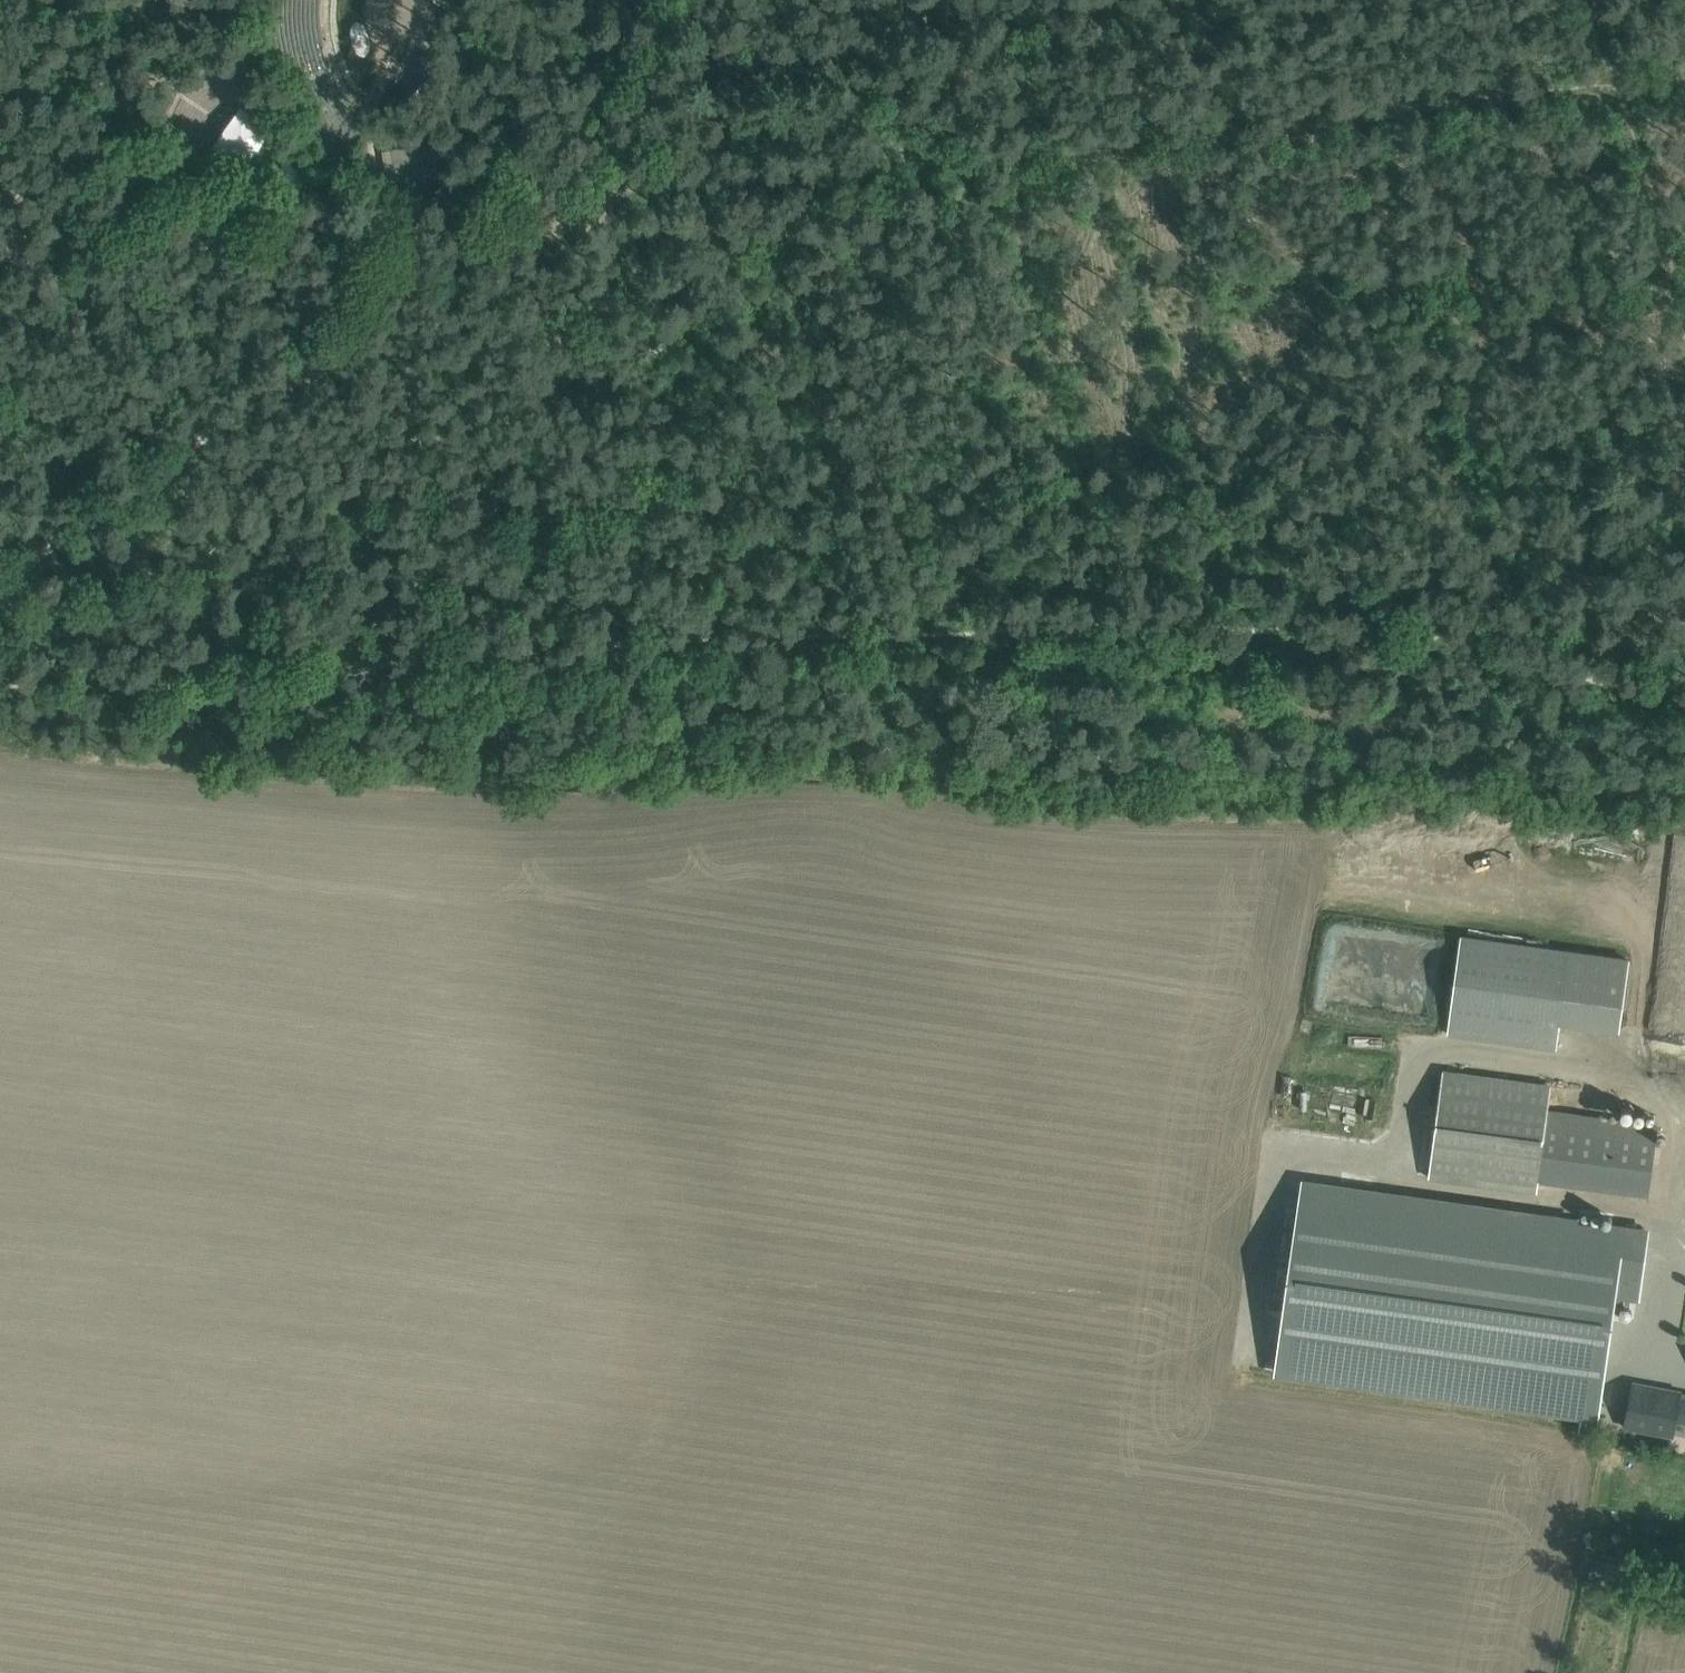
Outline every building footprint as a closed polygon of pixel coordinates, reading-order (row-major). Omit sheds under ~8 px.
[(219,149),(231,157),(236,150),(249,159),(266,133),(240,116),(219,149)] [(1447,1034),(1557,1049),(1561,1017),(1621,1025),(1630,960),(1461,937),(1447,1034)] [(1648,1191),(1657,1127),(1547,1112),(1551,1083),(1443,1068),(1427,1177),(1536,1192),(1538,1176),(1648,1191)] [(1284,1313),(1276,1371),(1385,1387),(1582,1414),(1598,1417),(1615,1297),(1624,1299),(1623,1307),(1621,1308),(1620,1310),(1619,1312),(1619,1314),(1620,1316),(1621,1318),(1624,1320),(1627,1320),(1629,1319),(1631,1317),(1632,1315),(1632,1313),(1631,1310),(1630,1308),(1631,1300),(1639,1301),(1649,1232),(1380,1194),(1302,1183),(1287,1294),(1284,1313)] [(1680,1396),(1681,1392),(1633,1383),(1625,1427),(1673,1436),(1676,1421),(1684,1422),(1684,1397),(1680,1396)] [(1581,1419),(1580,1432),(1596,1434),(1598,1417),(1582,1414),(1581,1419)]
